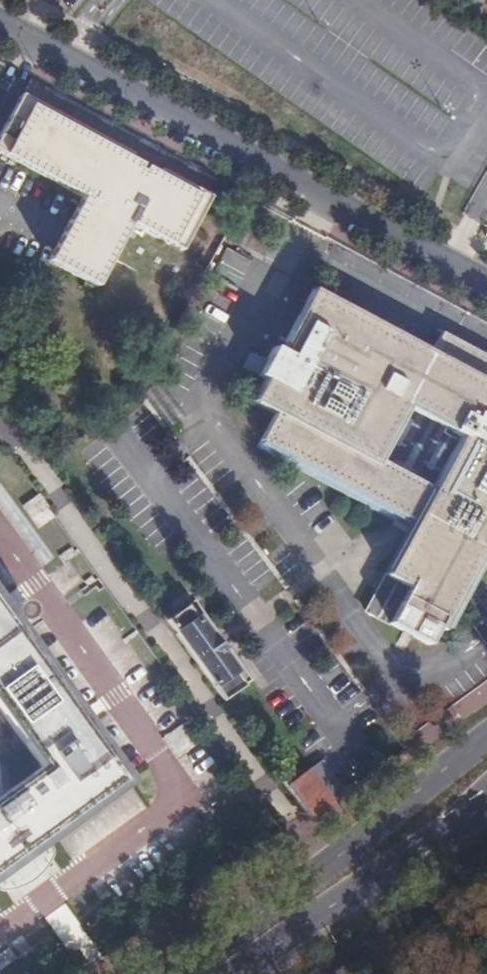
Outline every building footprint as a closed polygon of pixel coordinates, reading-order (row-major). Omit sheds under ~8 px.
[(21,93),(0,133),(0,156),(81,197),(48,261),(97,286),(130,224),(182,251),(212,196),(21,93)] [(427,644),(439,623),(445,626),(486,547),(486,355),(442,331),(431,351),(316,288),(255,402),(277,414),(262,441),(416,525),(388,577),(411,588),(390,624),(427,644)] [(22,508),(39,527),(53,515),(35,496),(22,508)] [(186,606),(165,621),(223,700),(243,685),(233,672),(236,670),(198,616),(195,618),(186,606)] [(119,782),(0,615),(0,716),(38,768),(0,795),(0,868),(119,782)] [(486,703),(486,681),(454,705),(465,719),(486,703)] [(310,821),(332,805),(306,770),(285,786),(303,812),(310,821)]
